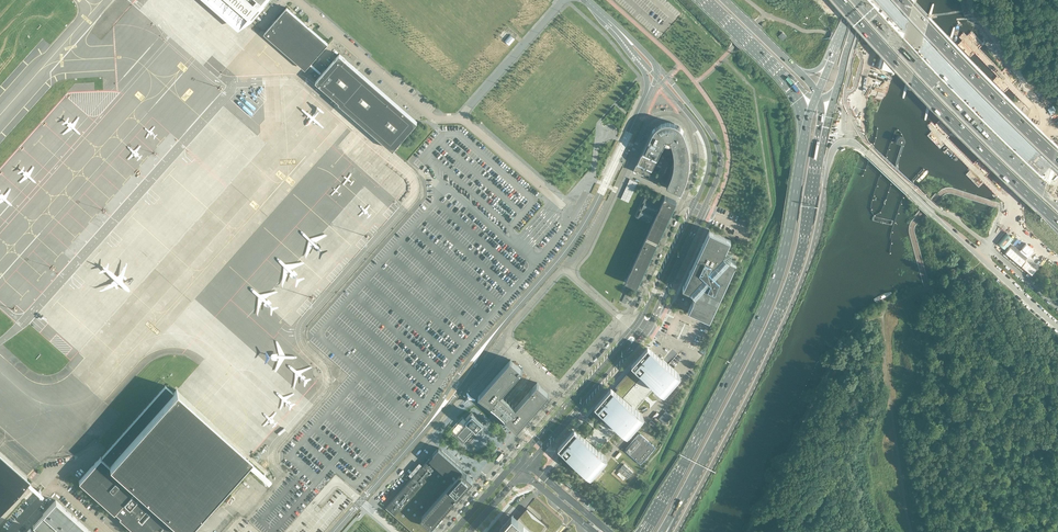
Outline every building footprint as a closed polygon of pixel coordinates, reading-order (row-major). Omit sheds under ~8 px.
[(238,10),(251,22),(264,6),(269,0),(226,0),(238,10)] [(316,80),(317,80),(325,71),(313,60),(328,43),(287,7),(264,33),(305,69),(305,70),(316,80)] [(783,32),(779,36),(778,36),(783,40),(787,36),(783,32)] [(339,102),(393,149),(399,142),(400,141),(401,140),(417,122),(416,121),(393,101),(391,98),(339,54),(325,71),(317,80),(316,80),(316,81),(340,102),(339,102)] [(671,175),(666,185),(682,193),(686,184),(688,178),(690,171),(691,164),(691,154),(690,147),(687,137),(685,131),(679,124),(670,121),(665,121),(661,123),(656,125),(651,131),(633,170),(649,177),(666,138),(669,138),(673,149),(674,161),(673,167),(671,175)] [(903,145),(904,141),(905,140),(904,139),(904,138),(903,137),(902,137),(901,136),(900,136),(899,137),(898,137),(897,138),(896,143),(903,145)] [(884,171),(884,174),(886,176),(888,177),(890,177),(892,176),(894,174),(895,172),(895,169),(893,167),(891,166),(888,166),(886,167),(884,169),(884,171)] [(640,206),(640,208),(636,216),(649,222),(651,223),(626,278),(625,281),(637,286),(676,201),(665,196),(664,196),(663,198),(661,203),(660,206),(657,204),(656,204),(657,201),(645,196),(646,195),(640,206)] [(1004,237),(1005,230),(1001,229),(999,236),(1002,236),(1002,239),(998,238),(997,242),(1008,245),(1010,238),(1004,237)] [(688,310),(710,320),(737,262),(730,259),(724,254),(731,240),(709,230),(683,287),(690,291),(695,295),(688,310)] [(1042,271),(1035,266),(1030,272),(1037,277),(1042,271)] [(654,389),(656,386),(665,394),(681,375),(648,346),(631,364),(636,368),(633,370),(631,368),(624,376),(622,379),(621,380),(615,386),(624,395),(622,397),(611,387),(595,406),(606,416),(595,427),(586,439),(575,430),(559,448),(573,460),(591,477),(608,458),(599,451),(606,443),(613,435),(620,428),(628,435),(644,417),(636,409),(639,406),(654,389)] [(522,370),(511,360),(480,395),(517,428),(529,415),(548,393),(537,383),(515,407),(501,394),(522,370)] [(217,494),(251,455),(176,389),(173,392),(165,385),(111,445),(101,457),(101,456),(91,467),(79,480),(113,511),(113,512),(113,514),(113,515),(114,516),(115,517),(116,517),(117,518),(118,518),(120,517),(137,531),(181,531),(183,530),(184,531),(185,531),(217,494)] [(478,428),(481,431),(482,430),(482,431),(484,429),(483,428),(484,427),(482,426),(481,425),(480,426),(479,425),(482,421),(472,413),(467,419),(469,422),(458,435),(464,440),(475,427),(476,428),(478,426),(479,427),(478,428)] [(625,450),(631,455),(641,464),(656,447),(640,433),(625,450)] [(423,465),(412,477),(411,479),(386,507),(414,531),(425,531),(473,479),(473,478),(472,477),(470,475),(471,473),(467,472),(448,455),(439,447),(437,450),(432,455),(423,465)] [(7,455),(0,449),(0,508),(17,489),(21,485),(23,482),(27,478),(29,476),(29,475),(26,472),(7,455)] [(624,464),(618,470),(628,479),(633,472),(624,464)] [(226,501),(236,510),(250,494),(240,485),(226,501)] [(563,523),(535,498),(528,506),(518,518),(512,513),(506,519),(500,526),(506,531),(555,531),(563,523)] [(89,529),(56,500),(43,514),(34,524),(34,525),(33,525),(39,531),(37,531),(91,531),(89,529)]
